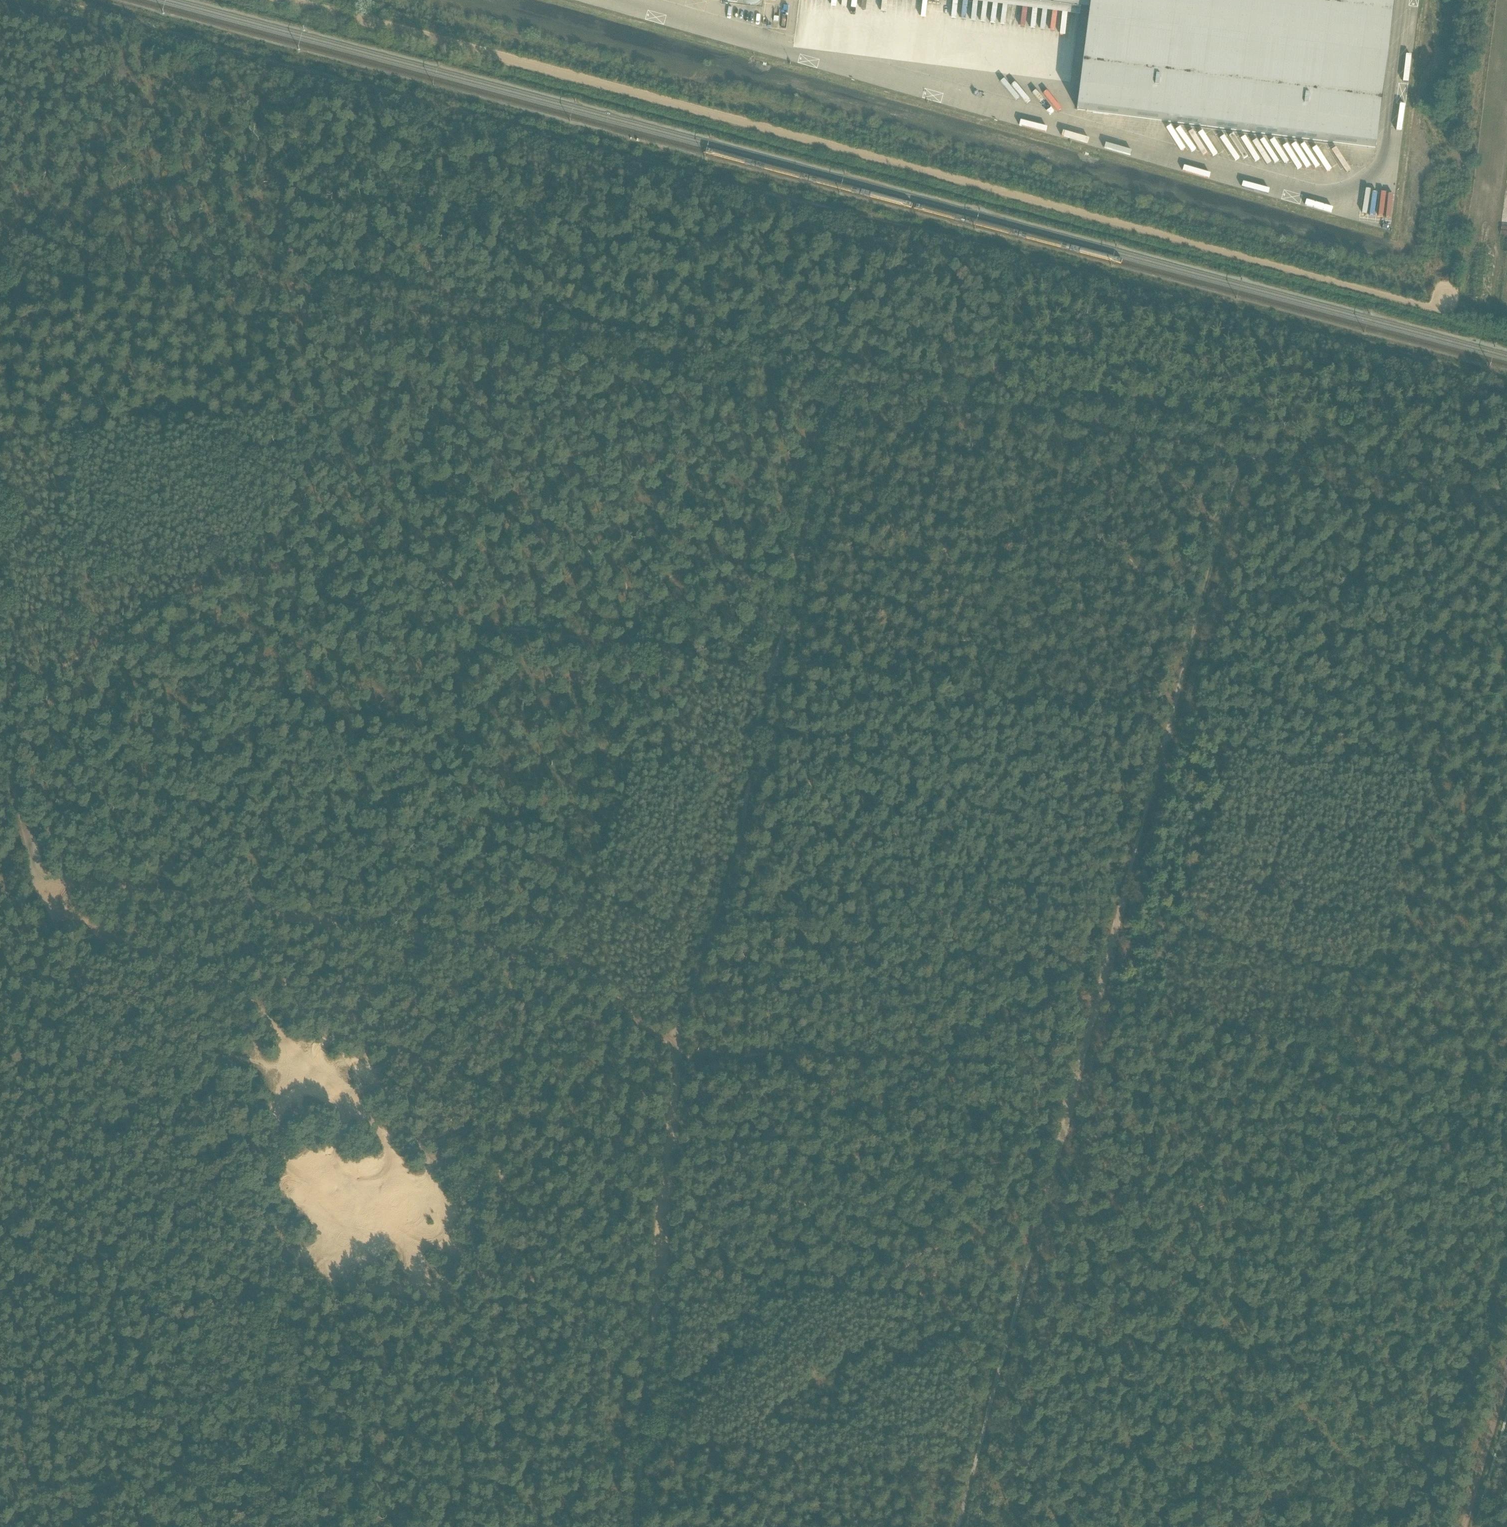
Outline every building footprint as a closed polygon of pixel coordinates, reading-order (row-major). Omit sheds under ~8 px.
[(1090,12),(1077,110),(1375,148),(1394,0),(994,0),(1090,12)] [(1362,195),(1361,219),(1382,220),(1383,196),(1362,195)]
